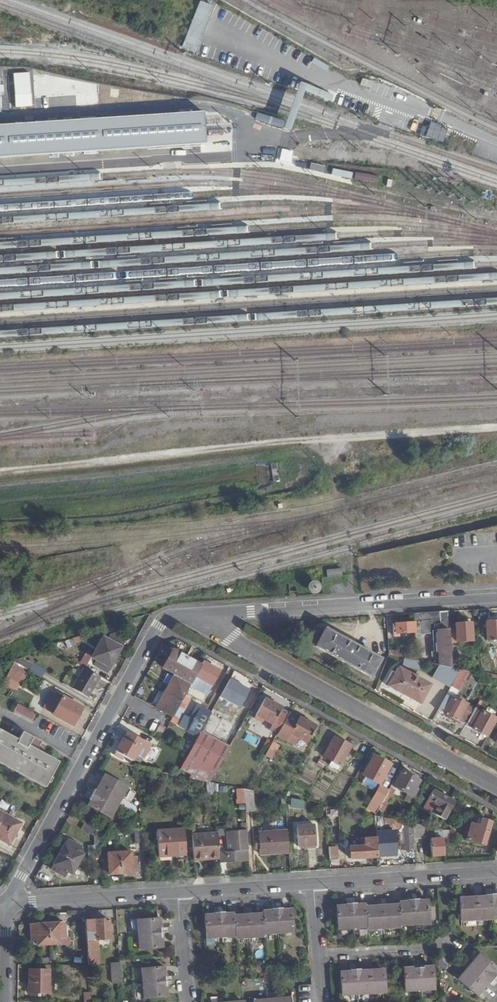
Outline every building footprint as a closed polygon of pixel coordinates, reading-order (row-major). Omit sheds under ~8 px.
[(192,30),(199,32),(203,18),(197,16),(192,30)] [(362,80),(361,86),(372,88),(373,82),(362,80)] [(203,112),(0,125),(0,157),(204,143),(203,112)] [(266,146),(264,158),(275,161),(278,148),(266,146)] [(331,174),(351,180),(353,172),(333,167),(331,174)] [(377,184),(379,176),(356,172),(354,180),(377,184)] [(340,569),(323,570),(324,583),(341,581),(340,569)] [(319,581),(313,580),(309,583),(308,589),(312,594),(317,593),(320,591),(322,587),(319,581)] [(447,612),(413,615),(413,622),(414,632),(414,635),(429,634),(437,634),(439,666),(451,668),(449,643),(448,626),(447,612)] [(486,622),(487,640),(496,640),(496,621),(486,622)] [(414,632),(413,622),(392,623),(393,636),(399,636),(399,633),(414,632)] [(456,625),(448,626),(449,643),(463,643),(470,642),(472,642),(470,623),(456,624),(456,625)] [(96,635),(94,630),(70,640),(72,645),(96,635)] [(325,630),(316,646),(370,676),(379,660),(325,630)] [(429,634),(431,664),(439,666),(437,634),(429,634)] [(94,665),(107,672),(123,642),(110,636),(107,640),(102,638),(92,657),(97,660),(94,665)] [(85,664),(92,654),(87,650),(80,660),(85,664)] [(156,708),(172,717),(190,684),(194,676),(200,666),(171,650),(162,668),(174,675),(156,708)] [(34,664),(22,658),(14,662),(30,671),(34,664)] [(219,671),(202,662),(200,666),(194,676),(211,685),(219,671)] [(99,676),(85,668),(74,689),(87,697),(99,676)] [(387,686),(419,702),(429,685),(397,668),(387,686)] [(459,670),(450,686),(459,691),(470,672),(459,670)] [(194,676),(190,684),(207,693),(211,685),(194,676)] [(240,707),(251,689),(231,677),(220,695),(240,707)] [(446,694),(438,710),(463,724),(472,709),(446,694)] [(52,714),(72,725),(82,707),(62,696),(52,714)] [(264,719),(272,723),(280,708),(265,699),(254,718),(262,722),(264,719)] [(33,720),(36,713),(18,704),(14,711),(33,720)] [(190,726),(200,731),(210,713),(200,708),(197,714),(191,711),(187,717),(193,720),(190,726)] [(481,711),(471,729),(486,737),(495,719),(481,711)] [(314,726),(289,712),(279,731),(295,740),(297,737),(306,742),(314,726)] [(191,774),(188,778),(209,782),(229,747),(200,731),(189,752),(180,767),(191,774)] [(15,743),(25,748),(30,737),(21,732),(15,743)] [(151,745),(128,732),(124,740),(122,739),(116,751),(132,761),(135,754),(143,759),(151,745)] [(45,784),(56,765),(25,748),(15,743),(0,735),(0,760),(45,784)] [(323,755),(331,760),(338,764),(339,765),(350,745),(334,736),(323,755)] [(265,755),(271,743),(266,740),(260,752),(265,755)] [(265,755),(264,756),(271,760),(278,747),(271,743),(265,755)] [(381,784),(391,765),(373,755),(363,774),(381,784)] [(400,770),(392,786),(395,788),(412,797),(416,791),(413,789),(418,780),(400,770)] [(101,784),(120,795),(125,784),(106,774),(101,784)] [(93,793),(114,805),(120,795),(101,784),(98,789),(96,788),(93,793)] [(392,786),(390,785),(387,790),(376,809),(382,811),(395,788),(392,786)] [(376,809),(387,790),(379,786),(367,808),(375,813),(376,809)] [(244,789),(236,787),(237,804),(245,804),(244,789)] [(244,789),(245,804),(245,812),(254,811),(253,791),(246,790),(244,789)] [(444,821),(454,803),(432,792),(427,801),(438,807),(433,815),(444,821)] [(108,815),(114,805),(93,793),(90,798),(92,800),(89,805),(108,815)] [(304,809),(305,800),(292,798),(291,807),(304,809)] [(375,813),(373,816),(379,817),(382,811),(376,809),(375,813)] [(9,845),(22,823),(0,811),(0,840),(9,845)] [(485,845),(491,823),(481,819),(480,825),(472,823),(467,840),(485,845)] [(407,850),(415,850),(415,840),(413,824),(403,822),(391,820),(391,828),(399,830),(399,827),(404,828),(405,845),(407,845),(407,850)] [(93,835),(97,829),(85,822),(81,828),(93,835)] [(226,861),(248,860),(246,823),(240,823),(241,830),(227,831),(228,851),(225,852),(226,861)] [(413,824),(415,840),(424,840),(423,826),(413,824)] [(298,847),(315,846),(314,825),(296,827),(298,847)] [(158,856),(186,855),(184,829),(156,832),(158,856)] [(431,856),(444,855),(443,830),(440,830),(438,829),(439,837),(437,837),(437,840),(430,840),(431,856)] [(259,854),(289,852),(287,831),(258,833),(259,839),(259,848),(259,854)] [(192,837),(193,862),(201,862),(202,859),(210,859),(210,861),(219,860),(219,852),(217,835),(192,837)] [(350,859),(377,857),(375,837),(365,837),(365,842),(362,842),(362,846),(349,847),(350,859)] [(75,862),(77,865),(83,854),(78,851),(80,847),(67,840),(60,854),(75,862)] [(328,846),(329,860),(337,860),(336,845),(328,846)] [(120,853),(121,873),(137,872),(135,857),(131,858),(130,852),(120,853)] [(103,874),(121,873),(120,853),(107,853),(108,859),(102,859),(103,874)] [(71,874),(77,865),(75,862),(60,854),(51,869),(64,876),(67,872),(71,874)] [(477,921),(491,920),(490,895),(486,896),(486,899),(476,899),(477,921)] [(461,922),(477,921),(476,899),(460,901),(461,922)] [(418,900),(413,901),(414,925),(429,924),(427,903),(418,903),(418,900)] [(398,904),(398,907),(400,926),(414,925),(413,901),(407,901),(408,904),(398,904)] [(351,929),(350,904),(345,905),(345,908),(335,908),(337,930),(351,929)] [(355,904),(350,904),(351,929),(366,928),(365,909),(365,907),(355,907),(355,904)] [(398,907),(382,908),(384,930),(400,928),(400,926),(398,907)] [(263,911),(264,915),(265,934),(278,933),(277,908),(272,908),(273,911),(263,911)] [(283,908),(277,908),(278,933),(293,931),(292,910),(283,910),(283,908)] [(366,928),(366,931),(384,930),(382,908),(365,909),(366,928)] [(207,937),(220,936),(218,912),(213,913),(214,915),(205,915),(207,937)] [(218,912),(220,936),(235,935),(234,916),(234,914),(224,914),(224,912),(218,912)] [(234,916),(235,935),(236,938),(250,937),(248,915),(234,916)] [(248,915),(250,937),(265,936),(265,934),(264,915),(248,915)] [(85,921),(88,966),(99,965),(97,940),(109,939),(107,920),(85,921)] [(138,935),(157,934),(156,920),(137,921),(138,935)] [(37,942),(37,944),(60,943),(60,940),(65,940),(64,923),(30,925),(31,942),(37,942)] [(158,949),(157,934),(138,935),(139,950),(158,949)] [(496,981),(496,980),(496,976),(496,975),(496,968),(483,956),(476,964),(496,981)] [(112,983),(121,983),(120,963),(111,964),(112,983)] [(469,973),(487,987),(490,983),(493,985),(496,981),(476,964),(469,973)] [(141,970),(142,984),(161,982),(160,969),(141,970)] [(419,970),(420,991),(434,990),(433,969),(419,970)] [(406,992),(420,991),(419,970),(404,971),(406,992)] [(28,992),(48,993),(49,971),(28,971),(28,992)] [(356,996),(354,972),(349,973),(349,976),(339,976),(341,997),(356,996)] [(359,972),(354,972),(356,996),(371,995),(370,974),(360,974),(359,972)] [(384,973),(370,974),(371,995),(385,994),(384,973)] [(479,996),(487,987),(469,973),(461,982),(479,996)] [(161,982),(142,984),(143,997),(162,996),(161,982)] [(84,1001),(93,1001),(93,1000),(90,1000),(89,993),(84,993),(84,1001)]
